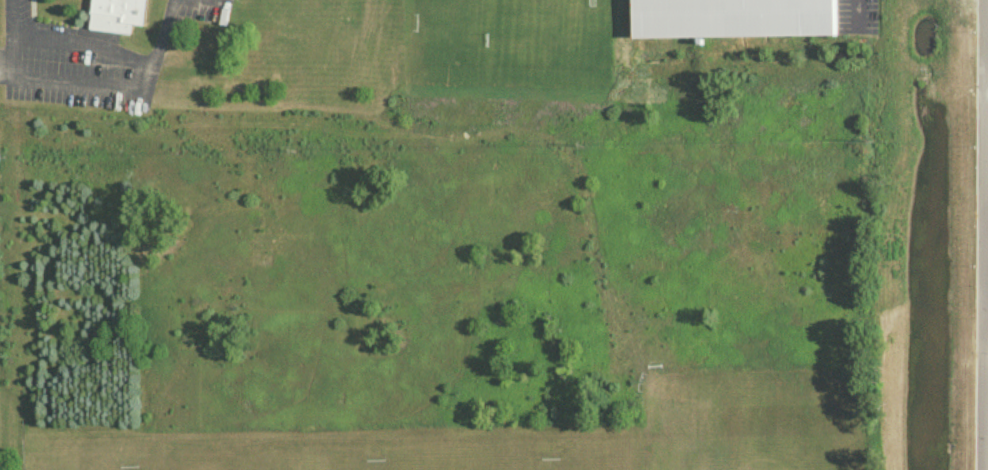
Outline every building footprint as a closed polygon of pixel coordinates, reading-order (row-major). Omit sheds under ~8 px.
[(133,21),(144,23),(147,0),(94,0),(90,28),(131,33),(133,21)] [(847,37),(845,0),(645,0),(645,37),(847,37)]
